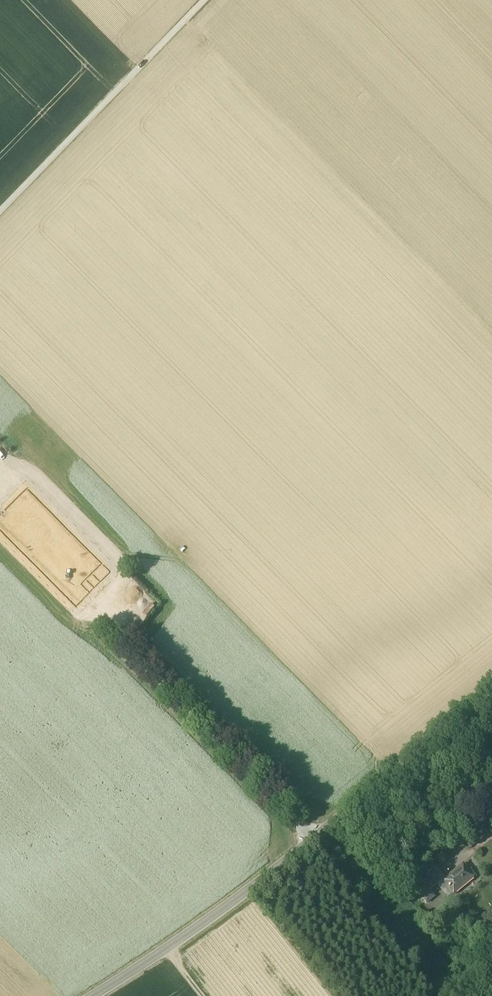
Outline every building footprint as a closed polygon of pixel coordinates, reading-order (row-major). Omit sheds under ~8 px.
[(463,865),(443,881),(453,893),(475,876),(471,871),(469,872),(463,865)] [(435,867),(427,873),(427,874),(425,876),(429,880),(431,879),(436,884),(444,878),(435,867)] [(429,880),(416,891),(426,903),(434,897),(428,890),(436,884),(431,879),(429,880)] [(444,903),(424,919),(429,926),(441,917),(442,918),(450,912),(446,907),(447,907),(444,903)]
